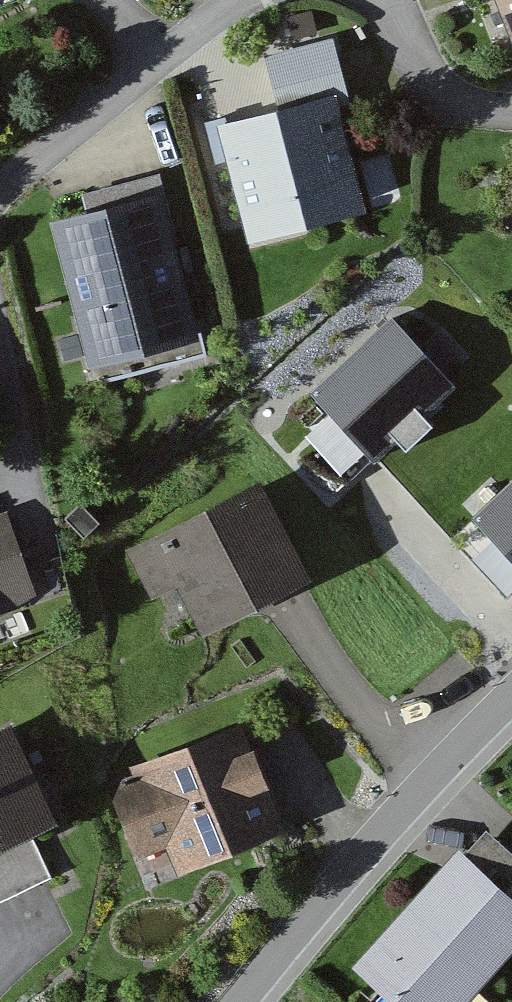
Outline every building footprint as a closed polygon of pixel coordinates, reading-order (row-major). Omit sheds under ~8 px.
[(309,47),(275,58),(291,108),(221,130),(262,260),(393,219),(360,116),(369,113),(344,36),(309,47)] [(203,330),(162,182),(52,213),(92,360),(203,330)] [(395,306),(309,382),(372,452),(457,376),(395,306)] [(469,510),(511,558),(511,472),(469,510)] [(273,479),(140,551),(166,598),(193,584),(225,643),(331,585),(273,479)] [(50,595),(19,514),(0,522),(0,614),(50,595)] [(0,738),(0,867),(79,829),(28,725),(0,738)] [(297,832),(252,726),(114,783),(159,889),(297,832)] [(365,970),(402,1001),(479,1001),(511,963),(511,846),(487,825),(365,970)]
